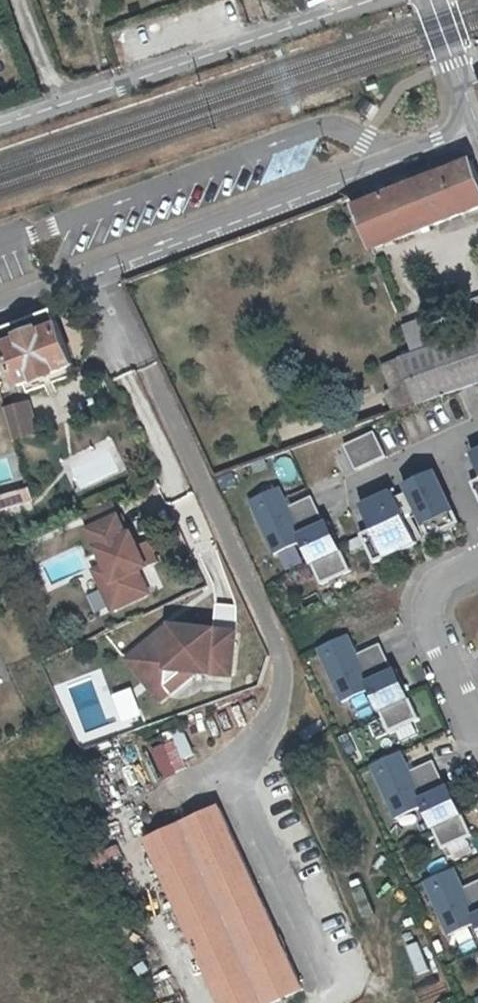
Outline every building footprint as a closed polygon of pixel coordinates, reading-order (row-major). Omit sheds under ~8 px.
[(302,0),(238,0),(246,24),(304,5),(302,0)] [(304,5),(305,9),(330,0),(302,0),(304,5)] [(9,55),(0,30),(0,58),(9,55)] [(371,190),(351,197),(371,252),(477,211),(477,174),(473,160),(374,200),(371,190)] [(402,413),(416,408),(477,385),(477,306),(407,330),(416,356),(385,366),(402,413)] [(0,328),(0,345),(4,344),(19,385),(76,363),(54,308),(0,328)] [(30,403),(5,409),(13,438),(38,431),(30,403)] [(377,431),(333,451),(345,476),(389,456),(377,431)] [(469,456),(477,475),(477,452),(469,456)] [(434,473),(403,488),(427,539),(458,525),(434,473)] [(470,485),(477,503),(477,481),(470,485)] [(26,487),(0,495),(0,508),(30,499),(26,487)] [(281,488),(248,503),(272,556),(299,544),(309,566),(311,565),(321,586),(350,573),(341,552),(340,552),(326,522),(324,524),(312,498),(289,508),(281,488)] [(390,492),(358,506),(369,531),(358,536),(372,566),(415,546),(390,492)] [(111,498),(81,512),(88,525),(117,511),(111,498)] [(146,561),(131,528),(127,530),(117,511),(88,525),(105,561),(112,576),(101,582),(112,606),(148,589),(137,565),(146,561)] [(298,549),(281,556),(288,571),(305,564),(298,549)] [(112,576),(105,561),(93,566),(101,582),(112,576)] [(171,631),(172,622),(168,621),(126,655),(159,697),(195,668),(184,666),(161,684),(139,657),(171,631)] [(195,668),(231,672),(235,629),(172,622),(171,631),(139,657),(161,684),(184,666),(195,668)] [(349,635),(317,650),(341,703),(368,691),(377,713),(380,712),(390,733),(419,719),(410,699),(408,699),(395,669),(393,670),(381,645),(358,655),(349,635)] [(164,776),(200,760),(188,734),(152,750),(164,776)] [(403,752),(370,767),(394,820),(421,808),(431,830),(434,828),(443,849),(473,836),(463,816),(462,816),(449,786),(446,787),(434,761),(412,772),(403,752)] [(221,808),(146,840),(218,1002),(265,1002),(299,988),(221,808)] [(424,885),(448,938),(475,926),(477,932),(477,884),(466,889),(457,870),(424,885)]
